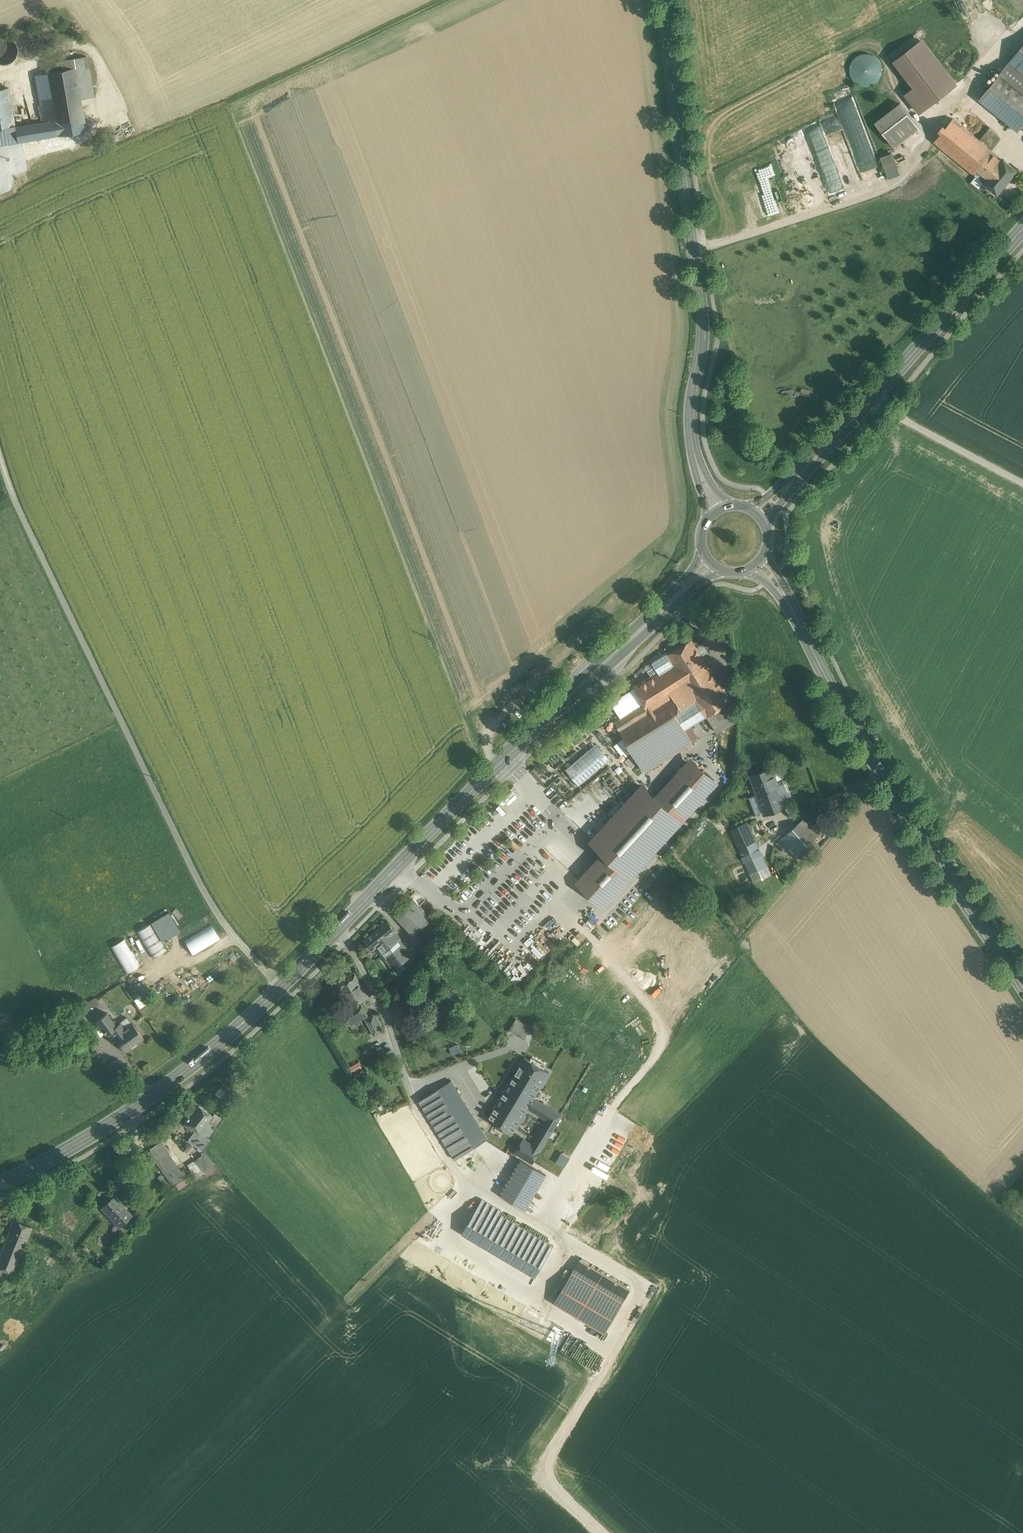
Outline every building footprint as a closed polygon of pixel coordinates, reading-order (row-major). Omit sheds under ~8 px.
[(18,50),(17,45),(14,40),(9,37),(4,36),(0,37),(0,64),(4,64),(10,63),(14,60),(17,55),(18,50)] [(955,84),(922,41),(895,61),(915,87),(929,105),(955,84)] [(1001,72),(1022,89),(1022,45),(1001,72)] [(851,82),(880,84),(882,56),(854,54),(851,82)] [(15,127),(5,129),(8,144),(86,130),(75,67),(35,74),(41,105),(39,105),(42,122),(15,127)] [(1001,72),(979,99),(1018,131),(1022,125),(1022,89),(1001,72)] [(0,89),(0,130),(5,129),(15,127),(8,87),(0,89)] [(929,105),(915,87),(906,94),(920,112),(929,105)] [(900,104),(875,122),(894,147),(918,128),(900,104)] [(992,151),(953,118),(934,141),(973,173),(992,151)] [(1000,136),(990,127),(981,139),(991,147),(1000,136)] [(0,130),(0,145),(8,144),(5,129),(0,130)] [(859,176),(847,133),(829,138),(843,186),(853,183),(852,178),(859,176)] [(895,151),(880,157),(887,174),(902,169),(895,151)] [(1003,160),(992,151),(973,173),(984,182),(984,183),(997,194),(1017,170),(1004,159),(1003,160)] [(696,646),(692,639),(668,654),(674,665),(684,681),(708,666),(701,654),(696,646)] [(702,642),(696,646),(701,654),(708,650),(702,642)] [(667,653),(653,662),(657,669),(659,673),(660,674),(674,665),(668,654),(667,653)] [(649,673),(657,669),(653,662),(645,666),(649,673)] [(674,665),(660,674),(682,710),(697,700),(684,681),(674,665)] [(708,716),(731,702),(708,666),(684,681),(697,700),(705,714),(707,717),(708,716)] [(660,674),(659,673),(635,688),(645,703),(635,709),(621,718),(615,722),(623,735),(628,743),(676,713),(682,710),(660,674)] [(611,701),(621,718),(635,709),(625,692),(611,701)] [(676,713),(684,728),(705,714),(697,700),(682,710),(676,713)] [(731,702),(708,716),(718,732),(739,719),(731,702)] [(676,713),(628,743),(645,771),(693,741),(684,728),(676,713)] [(617,739),(623,735),(615,722),(609,725),(617,739)] [(575,733),(569,738),(576,746),(586,739),(584,737),(587,734),(583,730),(577,735),(575,733)] [(577,752),(587,766),(607,751),(597,737),(577,752)] [(689,763),(656,798),(643,786),(593,840),(606,852),(582,879),(606,901),(713,785),(689,763)] [(772,768),(750,776),(757,794),(779,786),(772,768)] [(779,786),(757,794),(765,814),(786,806),(779,786)] [(805,818),(800,822),(805,827),(810,823),(805,818)] [(771,827),(769,819),(761,821),(762,828),(771,827)] [(771,874),(747,822),(730,829),(754,881),(771,874)] [(805,827),(800,822),(787,833),(801,850),(802,849),(815,839),(805,827)] [(819,835),(810,823),(805,827),(815,839),(819,835)] [(801,850),(787,833),(781,838),(788,846),(796,855),(801,850)] [(781,838),(776,842),(783,850),(788,846),(781,838)] [(815,839),(802,849),(806,854),(819,844),(815,839)] [(571,855),(566,860),(580,874),(585,870),(571,855)] [(426,899),(420,893),(415,891),(411,896),(414,898),(420,905),(426,899)] [(414,898),(395,917),(414,936),(433,917),(420,905),(414,898)] [(137,929),(151,958),(166,950),(162,941),(181,931),(171,912),(137,929)] [(388,920),(365,940),(372,949),(375,947),(393,970),(413,954),(395,931),(396,930),(388,920)] [(194,954),(222,937),(213,923),(185,940),(194,954)] [(125,938),(111,946),(125,973),(140,965),(125,938)] [(368,996),(355,972),(336,982),(350,1006),(342,1010),(350,1024),(368,1014),(360,1001),(368,996)] [(134,998),(140,1007),(146,1003),(141,995),(134,998)] [(96,997),(87,1002),(90,1007),(99,1002),(96,997)] [(107,1012),(96,1020),(106,1034),(116,1026),(117,1026),(107,1012)] [(376,1012),(365,1018),(375,1035),(383,1030),(376,1012)] [(532,1027),(516,1018),(510,1029),(525,1039),(532,1027)] [(132,1022),(120,1031),(116,1026),(106,1033),(111,1040),(115,1037),(125,1050),(143,1037),(132,1022)] [(505,1043),(508,1037),(502,1034),(499,1039),(505,1043)] [(549,1071),(525,1057),(509,1083),(533,1098),(534,1097),(549,1071)] [(358,1063),(350,1067),(354,1073),(362,1069),(358,1063)] [(238,1080),(232,1087),(236,1090),(242,1083),(238,1080)] [(488,1139),(452,1080),(419,1101),(456,1159),(488,1139)] [(533,1098),(509,1083),(488,1118),(512,1132),(528,1107),(533,1098)] [(384,1104),(390,1101),(387,1095),(382,1098),(384,1104)] [(562,1114),(534,1097),(533,1098),(528,1107),(548,1119),(533,1144),(523,1138),(515,1152),(533,1163),(562,1114)] [(390,1101),(384,1104),(383,1105),(386,1112),(395,1108),(392,1101),(390,1101)] [(214,1117),(199,1106),(189,1117),(188,1116),(186,1118),(188,1120),(184,1125),(194,1133),(199,1136),(200,1136),(205,1140),(215,1127),(209,1123),(214,1117)] [(209,1123),(215,1127),(219,1121),(214,1117),(209,1123)] [(205,1140),(200,1136),(199,1136),(194,1133),(189,1140),(202,1150),(208,1142),(205,1140)] [(169,1152),(161,1140),(155,1144),(163,1156),(169,1152)] [(163,1156),(155,1144),(150,1148),(151,1150),(158,1160),(163,1156)] [(158,1160),(151,1150),(145,1154),(152,1164),(158,1160)] [(163,1156),(158,1160),(175,1184),(187,1176),(169,1152),(163,1156)] [(214,1163),(205,1152),(194,1161),(203,1172),(214,1163)] [(145,1154),(140,1158),(147,1168),(152,1164),(145,1154)] [(546,1174),(521,1159),(500,1194),(526,1209),(546,1174)] [(132,1215),(114,1196),(101,1207),(119,1226),(132,1215)] [(526,1229),(499,1213),(501,1210),(482,1199),(462,1232),(535,1276),(554,1245),(526,1229)] [(504,1206),(501,1210),(499,1213),(526,1229),(530,1221),(504,1206)] [(9,1230),(3,1248),(0,1255),(0,1277),(11,1282),(13,1277),(20,1279),(26,1264),(19,1261),(23,1249),(24,1249),(32,1227),(13,1220),(9,1230)] [(580,1260),(572,1274),(621,1303),(629,1289),(580,1260)] [(572,1274),(555,1301),(605,1331),(621,1303),(572,1274)]
